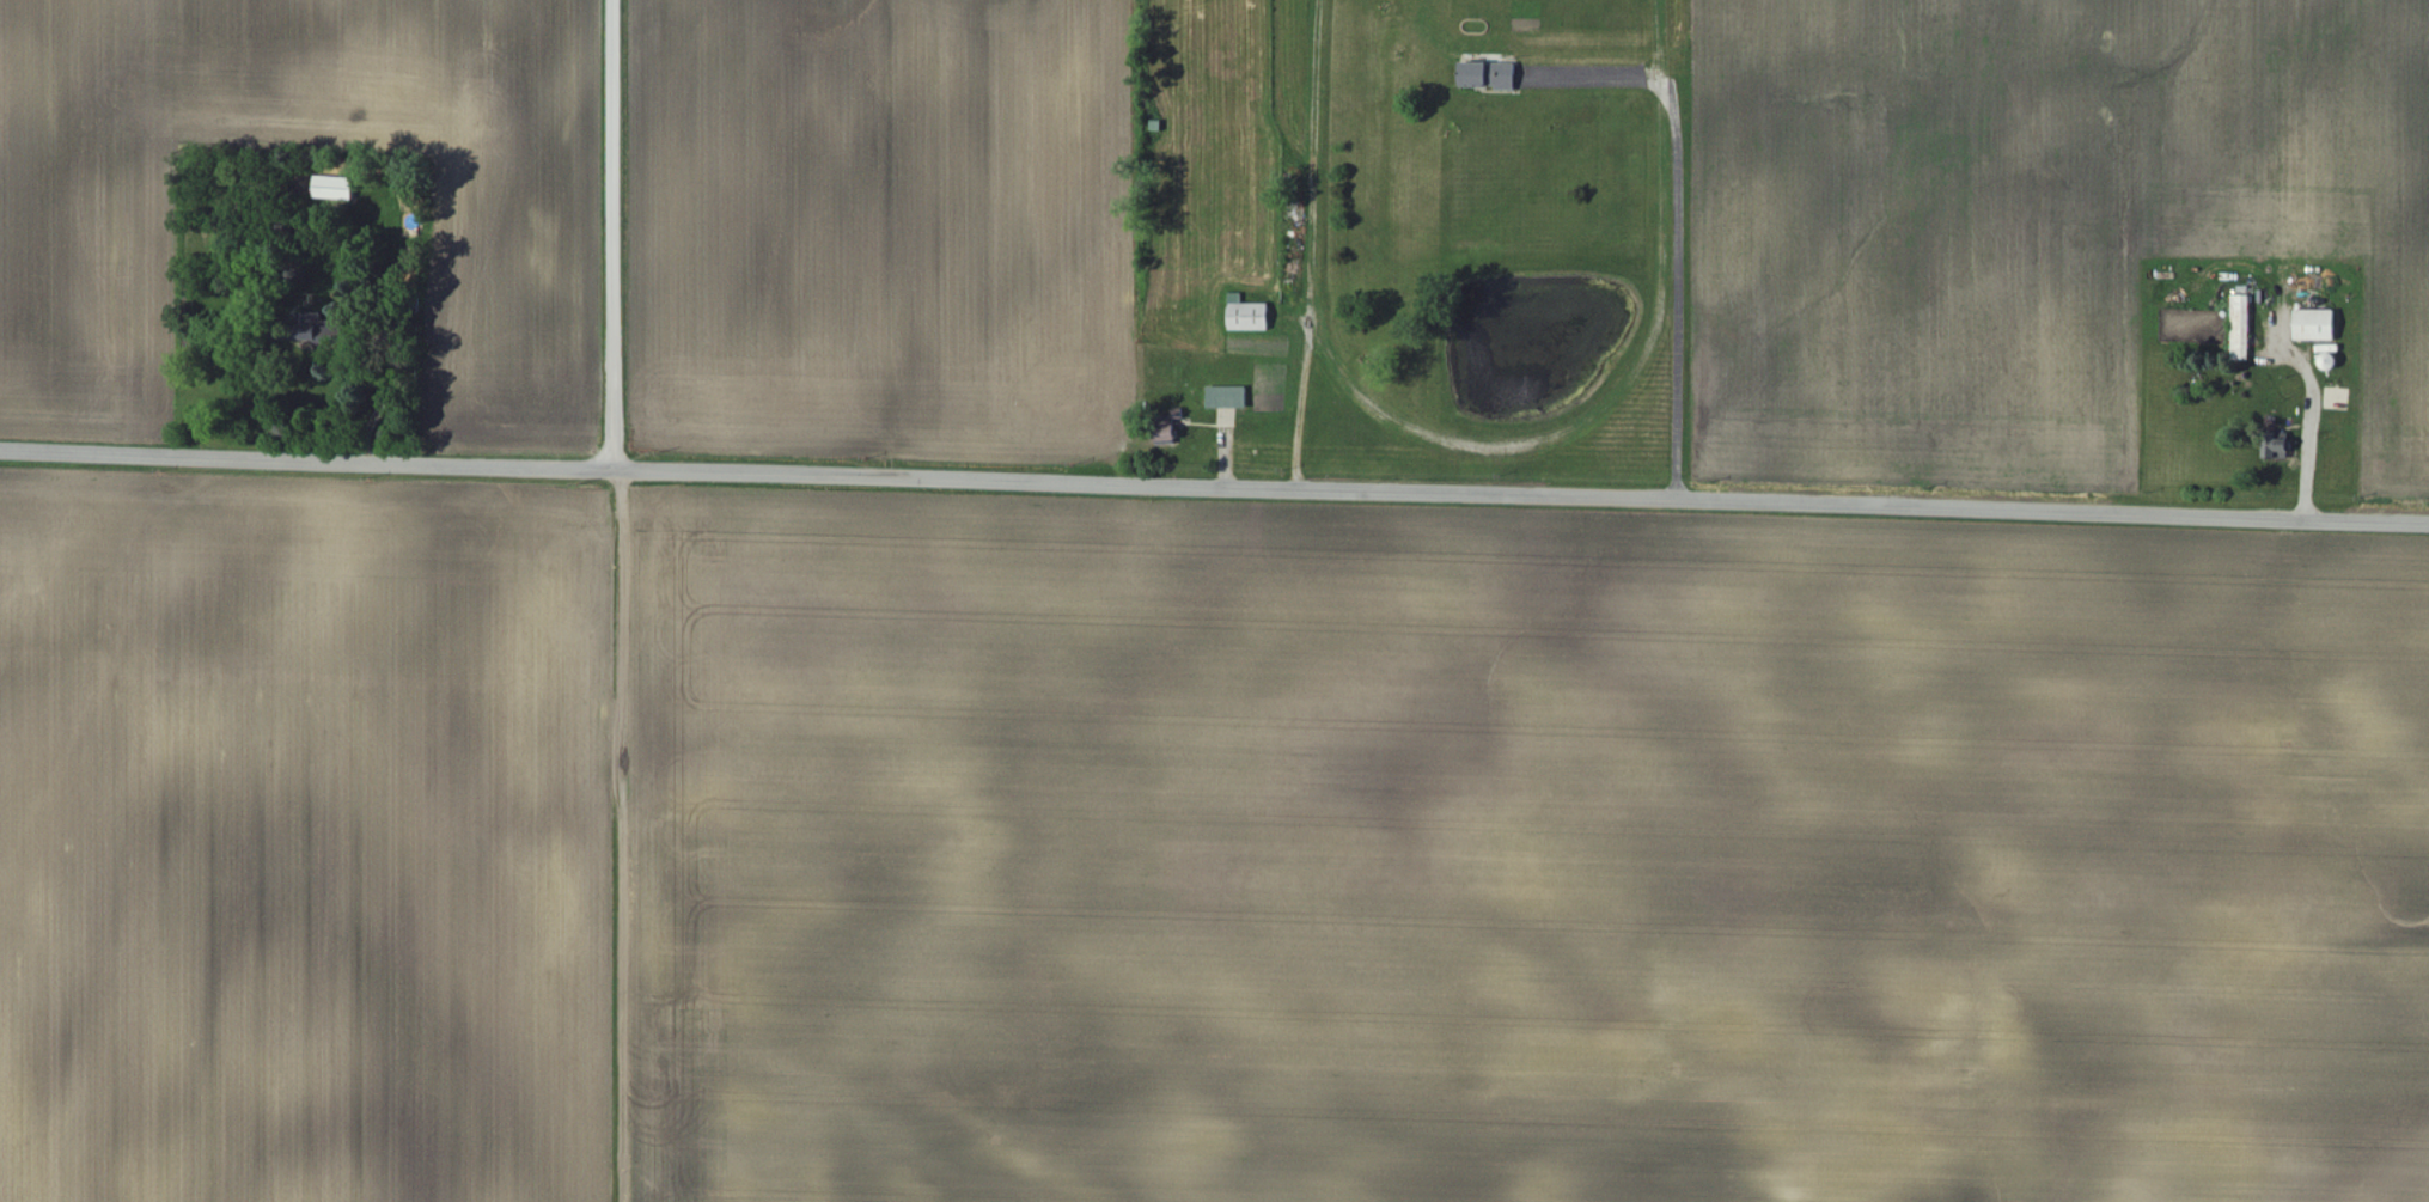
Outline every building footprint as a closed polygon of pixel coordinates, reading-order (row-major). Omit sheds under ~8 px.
[(1515,90),(1516,65),(1461,64),(1460,89),(1515,90)] [(313,199),(352,201),(353,179),(314,178),(313,199)] [(2249,362),(2251,297),(2233,296),(2232,361),(2249,362)] [(1269,305),(1229,306),(1229,332),(1269,331),(1269,305)] [(2336,312),(2296,312),(2296,342),(2336,342),(2336,312)] [(320,314),(299,315),(300,328),(290,328),(291,343),(320,342),(320,314)] [(1208,409),(1246,410),(1247,391),(1208,390),(1208,409)] [(1174,445),(1176,418),(1159,416),(1157,443),(1174,445)] [(2289,461),(2290,440),(2279,440),(2279,435),(2264,435),(2264,460),(2289,461)]
